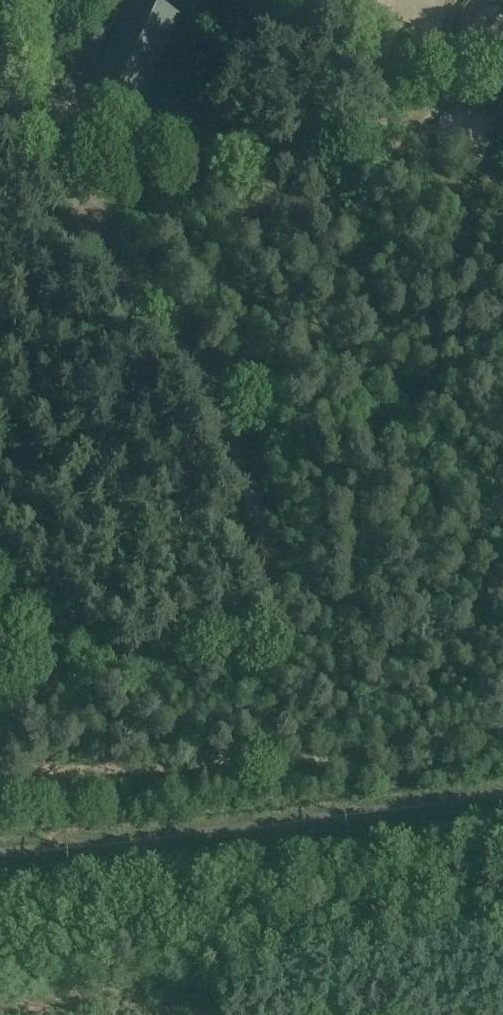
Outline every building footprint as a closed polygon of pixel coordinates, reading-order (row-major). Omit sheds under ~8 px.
[(179,17),(142,0),(134,0),(93,91),(137,110),(179,17)]
